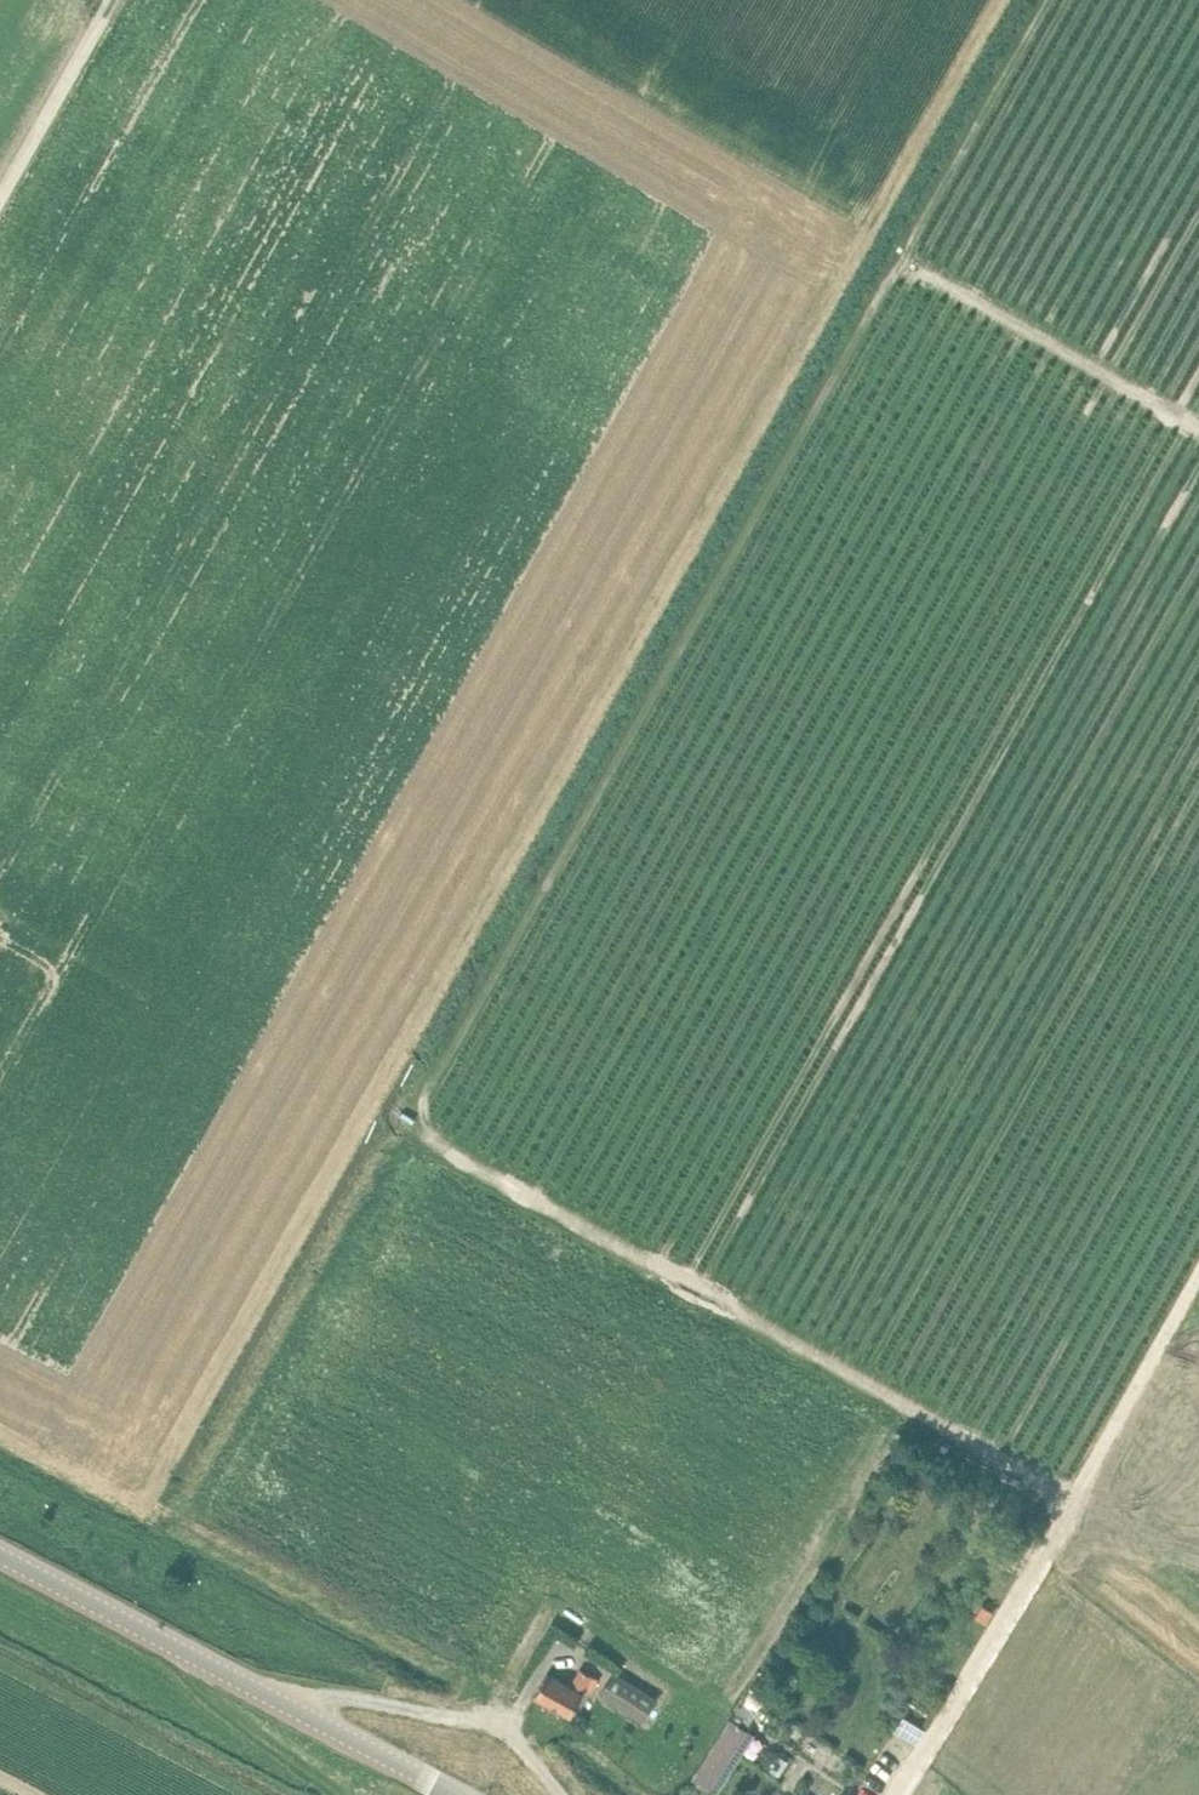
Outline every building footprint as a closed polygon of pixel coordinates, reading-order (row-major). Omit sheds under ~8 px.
[(591,1692),(599,1677),(579,1666),(571,1681),(548,1668),(533,1693),(569,1713),(583,1688),(591,1692)] [(642,1720),(655,1698),(612,1671),(598,1692),(642,1720)] [(743,1724),(760,1700),(748,1691),(730,1715),(743,1724)] [(911,1739),(918,1729),(896,1715),(890,1725),(911,1739)] [(706,1787),(744,1729),(728,1718),(690,1776),(706,1787)]
